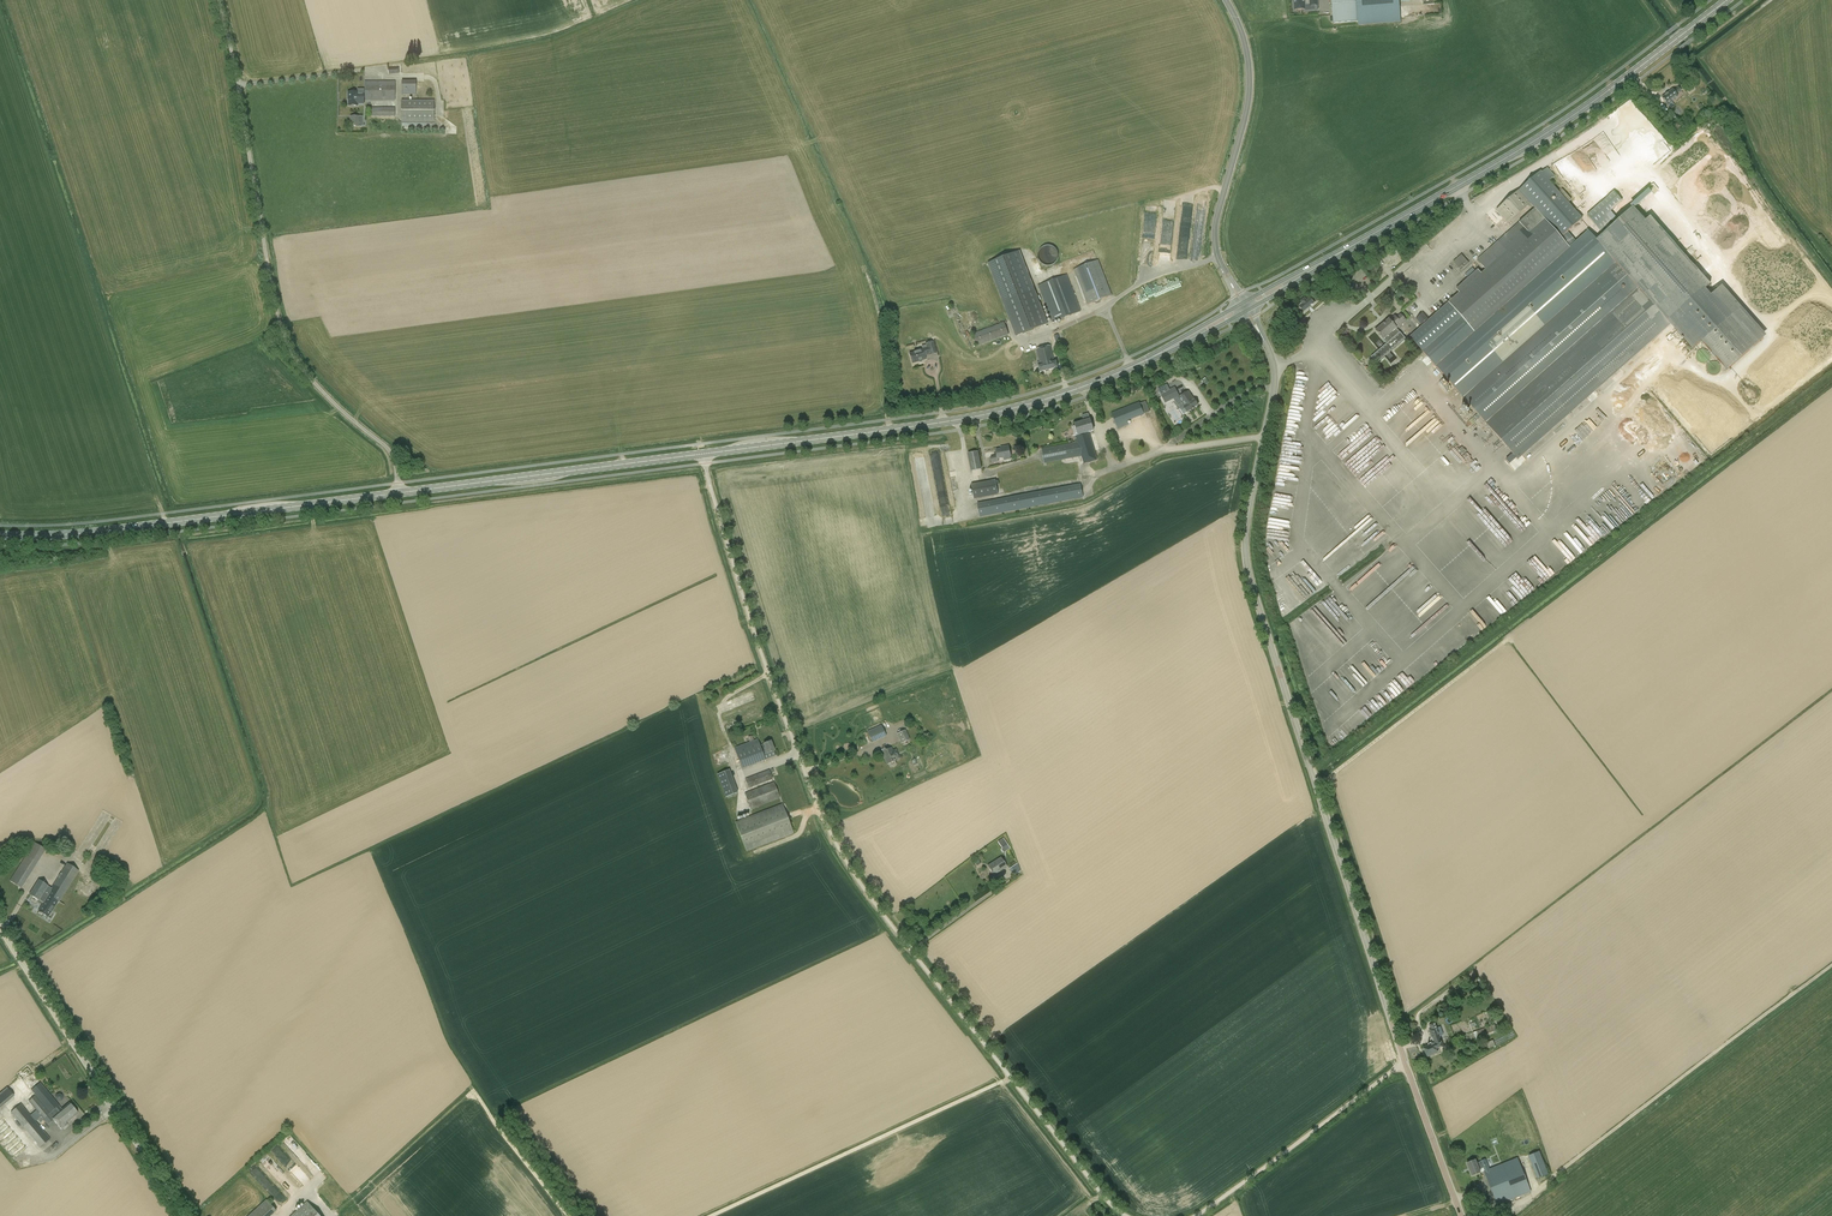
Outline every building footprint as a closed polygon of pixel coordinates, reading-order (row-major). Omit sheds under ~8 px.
[(1294,11),(1305,10),(1305,4),(1310,4),(1310,6),(1318,5),(1317,0),(1294,0),(1294,11)] [(1400,18),(1399,0),(1332,0),(1333,23),(1358,21),(1358,25),(1400,22),(1400,18)] [(425,81),(402,81),(402,95),(416,95),(416,93),(424,93),(424,83),(425,83),(425,81)] [(395,82),(365,82),(365,101),(395,101),(395,82)] [(1672,102),(1672,101),(1678,96),(1676,94),(1681,91),(1678,87),(1674,91),(1673,90),(1662,98),(1668,105),(1672,102)] [(358,106),(358,104),(364,104),(364,94),(358,94),(358,92),(348,93),(348,101),(348,106),(358,106)] [(401,100),(401,122),(434,122),(434,100),(401,100)] [(395,117),(395,108),(370,108),(370,117),(395,117)] [(350,117),(350,127),(359,127),(359,117),(350,117)] [(1562,190),(1559,193),(1549,181),(1554,178),(1553,177),(1554,175),(1547,168),(1541,172),(1540,171),(1496,211),(1508,224),(1530,204),(1535,209),(1477,260),(1486,270),(1481,274),(1478,270),(1456,289),(1459,293),(1409,337),(1463,398),(1518,460),(1670,325),(1692,349),(1701,341),(1727,371),(1766,336),(1722,286),(1710,296),(1705,290),(1710,285),(1650,217),(1645,222),(1632,208),(1596,240),(1588,231),(1576,242),(1568,233),(1583,219),(1568,202),(1571,200),(1562,190)] [(1586,216),(1589,218),(1594,225),(1601,232),(1613,222),(1607,215),(1623,201),(1611,189),(1608,191),(1611,194),(1608,197),(1586,216)] [(1055,258),(1055,256),(1054,254),(1054,253),(1052,251),(1051,250),(1050,249),(1049,249),(1047,249),(1045,249),(1043,249),(1041,250),(1040,251),(1039,252),(1038,254),(1037,256),(1037,257),(1037,259),(1037,261),(1038,263),(1039,264),(1041,265),(1042,266),(1045,267),(1046,267),(1047,267),(1049,266),(1051,266),(1052,264),(1053,263),(1054,262),(1055,259),(1055,258)] [(1043,315),(1021,258),(1018,252),(989,264),(989,265),(1017,336),(1048,324),(1044,315),(1043,315)] [(1461,255),(1453,262),(1460,270),(1468,263),(1461,255)] [(1098,260),(1074,270),(1088,305),(1112,296),(1098,260)] [(1407,286),(1418,275),(1412,269),(1410,271),(1408,269),(1399,277),(1407,286)] [(1038,286),(1052,323),(1081,312),(1067,275),(1038,286)] [(1303,305),(1300,307),(1304,312),(1314,303),(1310,299),(1307,301),(1305,299),(1301,302),(1303,305)] [(1422,313),(1416,319),(1421,324),(1427,319),(1422,313)] [(1396,329),(1397,328),(1406,321),(1400,314),(1396,317),(1394,315),(1384,324),(1380,328),(1379,326),(1375,330),(1377,331),(1376,331),(1387,344),(1386,345),(1380,350),(1372,357),(1377,364),(1385,357),(1392,351),(1405,339),(1396,329)] [(1009,335),(1004,323),(973,334),(977,347),(1009,335)] [(927,349),(909,354),(912,364),(926,360),(925,356),(929,355),(936,354),(932,342),(926,344),(927,349)] [(1051,346),(1036,349),(1039,363),(1038,364),(1040,373),(1058,368),(1056,362),(1055,362),(1051,346)] [(1700,362),(1705,360),(1704,358),(1705,357),(1703,351),(1697,354),(1700,362)] [(1376,384),(1372,379),(1358,392),(1362,397),(1376,384)] [(1619,414),(1626,408),(1605,385),(1599,391),(1619,414)] [(1175,386),(1169,389),(1169,390),(1161,394),(1164,401),(1170,398),(1171,401),(1179,397),(1175,386)] [(1184,415),(1187,412),(1188,413),(1199,405),(1194,399),(1194,400),(1189,392),(1179,398),(1184,406),(1184,407),(1180,410),(1184,415)] [(1146,401),(1140,404),(1139,402),(1111,413),(1118,429),(1129,425),(1128,421),(1144,415),(1144,414),(1150,412),(1146,401)] [(1090,420),(1089,414),(1083,416),(1084,420),(1081,421),(1082,422),(1075,424),(1078,435),(1075,436),(1077,442),(1042,449),(1044,463),(1082,457),(1084,464),(1098,460),(1089,432),(1094,431),(1090,420)] [(1358,433),(1352,439),(1357,444),(1365,436),(1363,434),(1367,430),(1362,425),(1356,431),(1358,433)] [(999,462),(998,459),(1011,457),(1009,446),(1003,447),(1003,449),(996,450),(997,456),(990,457),(991,464),(999,462)] [(978,451),(968,453),(971,472),(982,470),(978,451)] [(932,465),(940,464),(940,456),(932,457),(932,465)] [(1280,469),(1279,477),(1287,478),(1288,474),(1282,474),(1282,470),(1280,469)] [(1320,495),(1339,480),(1332,472),(1319,482),(1321,484),(1315,489),(1320,495)] [(998,495),(995,480),(971,485),(974,500),(998,495)] [(1081,484),(977,503),(980,518),(1083,498),(1081,484)] [(1483,503),(1490,497),(1491,498),(1496,494),(1488,484),(1471,497),(1480,509),(1485,505),(1483,503)] [(1284,574),(1279,578),(1300,603),(1322,586),(1311,573),(1297,584),(1292,578),(1289,580),(1284,574)] [(1466,622),(1476,634),(1488,624),(1474,608),(1465,616),(1469,620),(1466,622)] [(1417,621),(1398,637),(1403,642),(1422,626),(1417,621)] [(1438,645),(1446,656),(1458,648),(1456,645),(1457,644),(1452,636),(1447,639),(1445,636),(1438,641),(1440,644),(1438,645)] [(1389,663),(1392,660),(1383,650),(1380,652),(1378,649),(1368,644),(1349,660),(1347,663),(1355,672),(1355,673),(1352,675),(1349,673),(1346,678),(1343,676),(1344,674),(1343,675),(1339,671),(1318,688),(1317,690),(1313,694),(1324,707),(1334,712),(1344,704),(1346,701),(1386,668),(1389,663)] [(1442,662),(1437,656),(1434,658),(1432,655),(1429,658),(1425,654),(1417,660),(1427,673),(1442,662)] [(1389,687),(1389,696),(1405,696),(1404,678),(1393,678),(1394,683),(1389,683),(1389,687)] [(1339,742),(1355,730),(1348,722),(1333,733),(1339,742)] [(881,726),(868,732),(872,743),(886,736),(881,726)] [(905,727),(897,731),(903,743),(910,740),(905,727)] [(771,741),(763,744),(760,745),(758,739),(734,748),(742,769),(766,760),(763,754),(767,753),(767,754),(775,751),(771,741)] [(891,748),(882,752),(887,765),(889,764),(890,768),(896,765),(895,761),(900,759),(896,749),(892,751),(891,748)] [(738,793),(729,770),(717,775),(726,798),(738,793)] [(769,770),(764,772),(745,779),(749,789),(773,779),(769,770)] [(774,783),(745,794),(751,810),(780,798),(774,783)] [(735,823),(746,851),(793,834),(782,805),(735,823)] [(1004,838),(998,841),(1002,848),(1001,848),(1003,852),(1010,848),(1004,838)] [(46,850),(34,843),(9,881),(21,888),(46,850)] [(1007,867),(1001,858),(988,866),(994,876),(1007,867)] [(29,895),(39,901),(43,904),(38,911),(48,918),(52,910),(58,901),(59,902),(79,871),(67,864),(50,891),(47,889),(48,886),(38,880),(28,895),(29,895)] [(1015,865),(1009,869),(1013,876),(1014,876),(1016,878),(1020,875),(1018,873),(1020,872),(1015,865)] [(1438,1053),(1437,1050),(1444,1047),(1435,1024),(1429,1026),(1430,1030),(1428,1031),(1433,1044),(1424,1047),(1427,1057),(1438,1053)] [(1487,1034),(1498,1031),(1495,1024),(1485,1028),(1487,1034)] [(1495,1046),(1493,1040),(1486,1043),(1488,1049),(1495,1046)] [(48,1124),(53,1120),(62,1130),(67,1125),(66,1123),(78,1113),(69,1103),(62,1109),(33,1074),(34,1073),(27,1065),(17,1074),(21,1078),(15,1084),(37,1110),(30,1115),(21,1104),(11,1112),(41,1147),(50,1139),(35,1122),(41,1116),(48,1124)] [(14,1096),(7,1088),(0,1094),(0,1108),(14,1096)] [(1539,1151),(1528,1156),(1537,1179),(1548,1175),(1539,1151)] [(1480,1173),(1479,1170),(1483,1168),(1485,1171),(1484,1171),(1497,1205),(1531,1192),(1518,1158),(1489,1169),(1486,1159),(1480,1161),(1481,1162),(1477,1164),(1475,1160),(1467,1164),(1472,1176),(1480,1173)] [(278,1192),(257,1167),(251,1172),(273,1197),(278,1192)] [(266,1200),(248,1215),(271,1215),(277,1211),(266,1200)] [(307,1202),(292,1215),(320,1215),(307,1202)]
